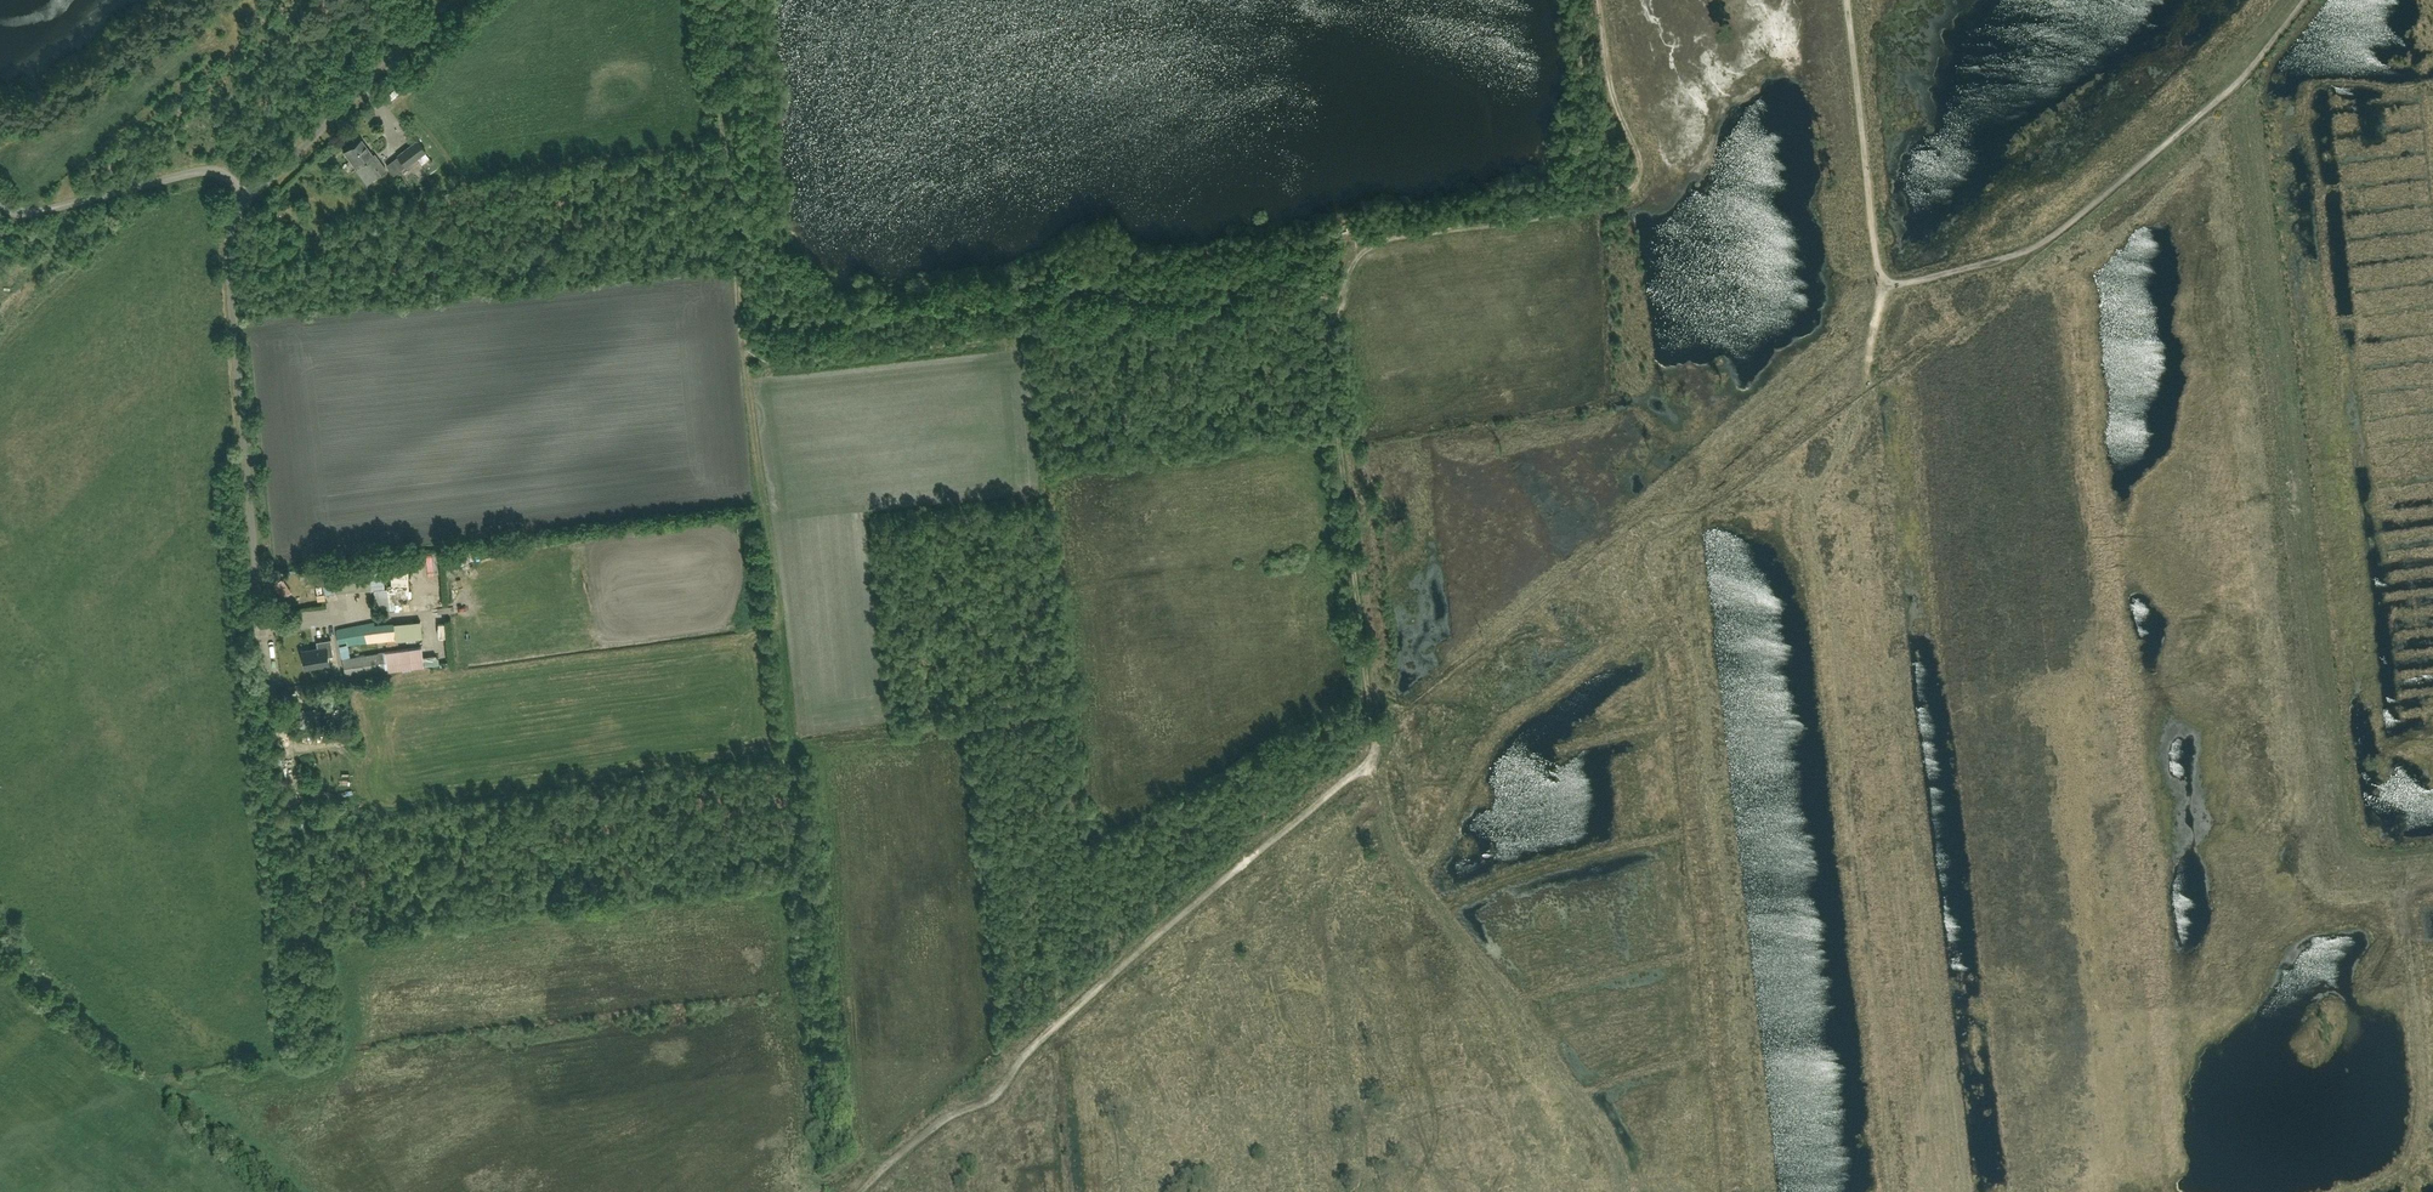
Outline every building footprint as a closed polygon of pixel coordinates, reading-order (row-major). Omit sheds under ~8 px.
[(371,82),(378,87),(385,80),(377,74),(371,82)] [(361,140),(344,152),(367,184),(386,170),(374,154),(373,155),(361,140)] [(398,155),(406,166),(425,151),(418,140),(398,155)] [(298,569),(298,576),(299,579),(321,577),(323,585),(317,586),(318,594),(314,595),(315,605),(326,604),(324,594),(378,590),(377,583),(376,583),(375,572),(370,572),(369,563),(298,569)] [(280,588),(288,583),(284,574),(275,579),(280,588)] [(420,620),(394,622),(375,624),(374,621),(336,629),(346,675),(424,666),(422,647),(370,653),(370,654),(352,657),(349,643),(367,640),(367,643),(396,640),(422,638),(420,620)] [(317,650),(299,652),(302,672),(330,669),(328,659),(333,658),(331,642),(317,644),(317,650)] [(342,707),(339,687),(325,689),(328,709),(342,707)] [(341,753),(350,751),(348,743),(339,745),(341,753)]
